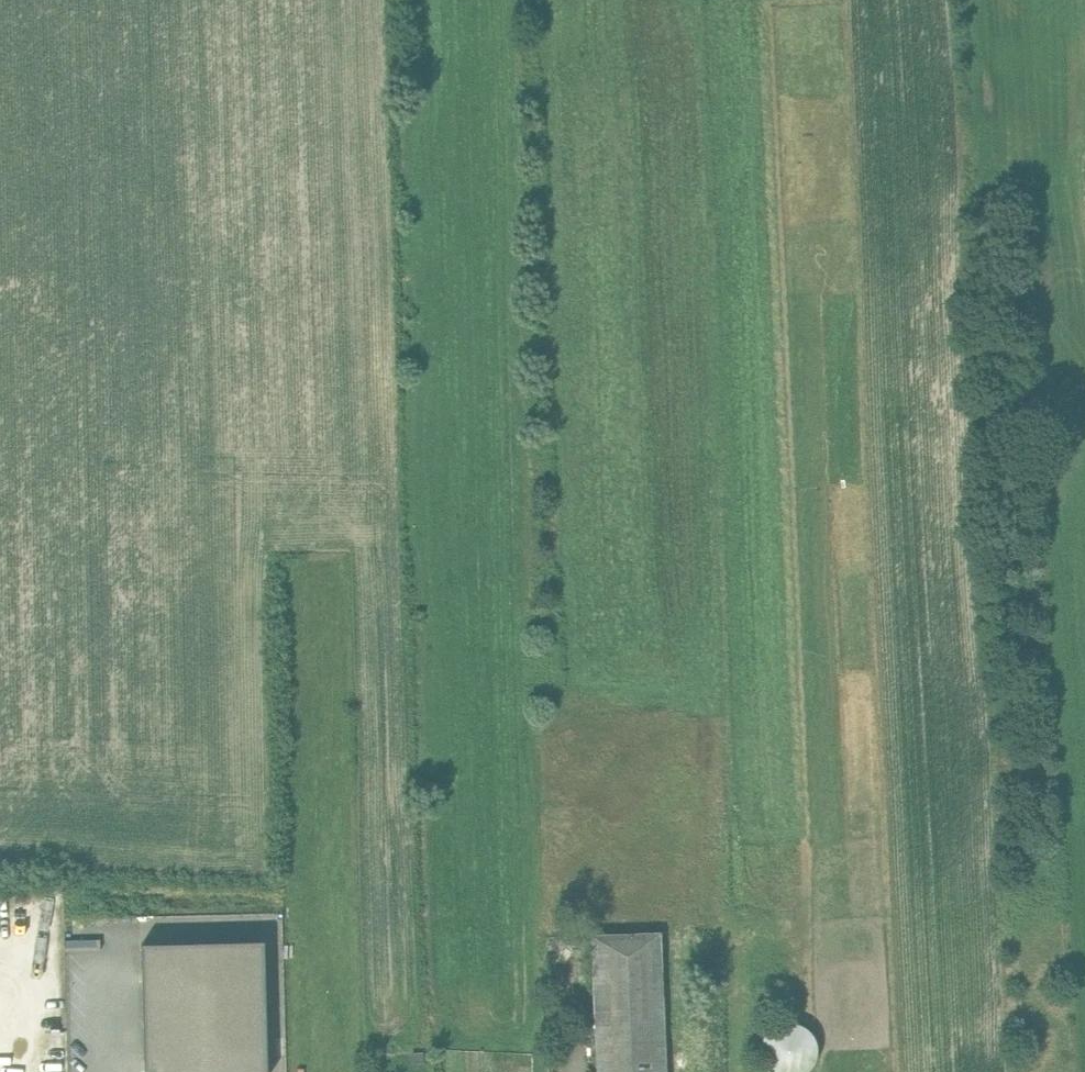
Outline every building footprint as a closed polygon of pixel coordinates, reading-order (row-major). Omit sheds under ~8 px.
[(660,933),(591,936),(597,1071),(665,1071),(660,933)] [(263,942),(141,945),(145,1071),(267,1071),(263,942)] [(819,1039),(819,1038),(818,1031),(817,1027),(814,1022),(811,1018),(802,1013),(793,1011),(788,1012),(782,1013),(774,1018),(771,1023),(768,1027),(766,1033),(766,1037),(767,1047),(772,1055),(780,1061),(786,1064),(790,1064),(796,1064),(802,1063),(810,1058),(813,1054),(817,1049),(819,1043),(819,1039)]
